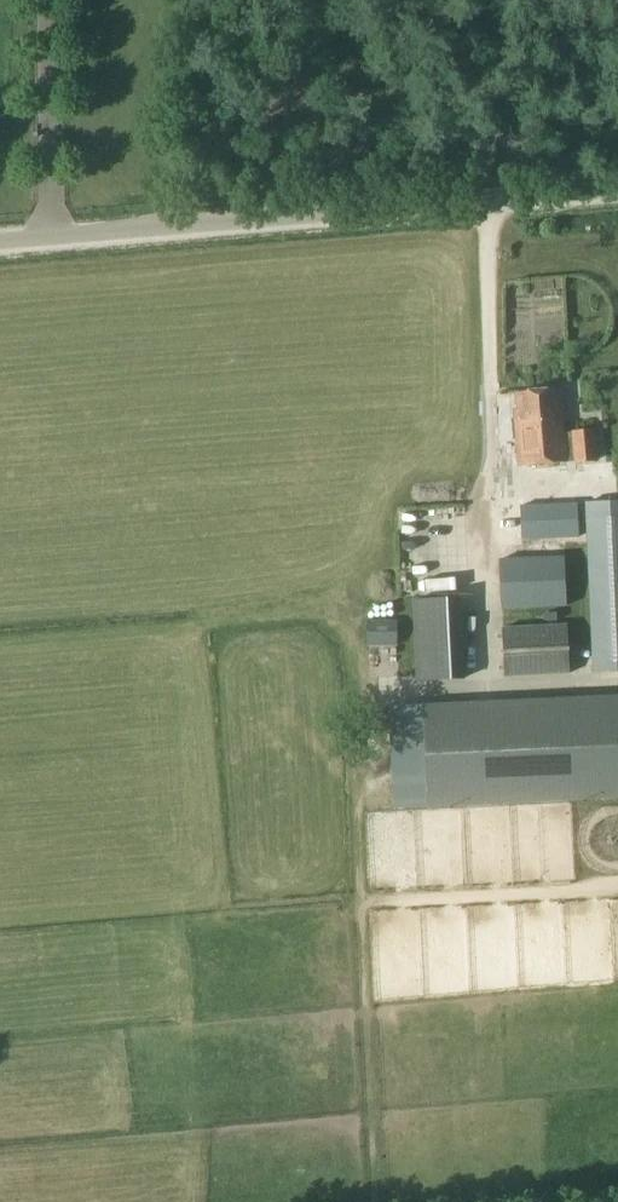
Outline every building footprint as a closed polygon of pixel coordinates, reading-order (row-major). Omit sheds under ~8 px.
[(559,388),(516,392),(522,454),(518,454),(519,467),(566,463),(578,462),(575,434),(563,435),(559,388)] [(578,462),(599,460),(596,432),(575,434),(578,462)] [(577,503),(521,506),(523,539),(578,537),(577,503)] [(617,669),(617,505),(585,506),(593,671),(617,669)] [(563,545),(544,546),(544,560),(563,559),(563,545)] [(501,607),(567,605),(566,559),(563,559),(544,560),(499,561),(501,607)] [(418,678),(462,677),(460,602),(415,604),(418,678)] [(368,647),(398,646),(397,618),(367,619),(368,647)] [(504,674),(571,672),(569,626),(503,628),(504,674)] [(425,707),(429,800),(617,792),(617,698),(425,707)]
